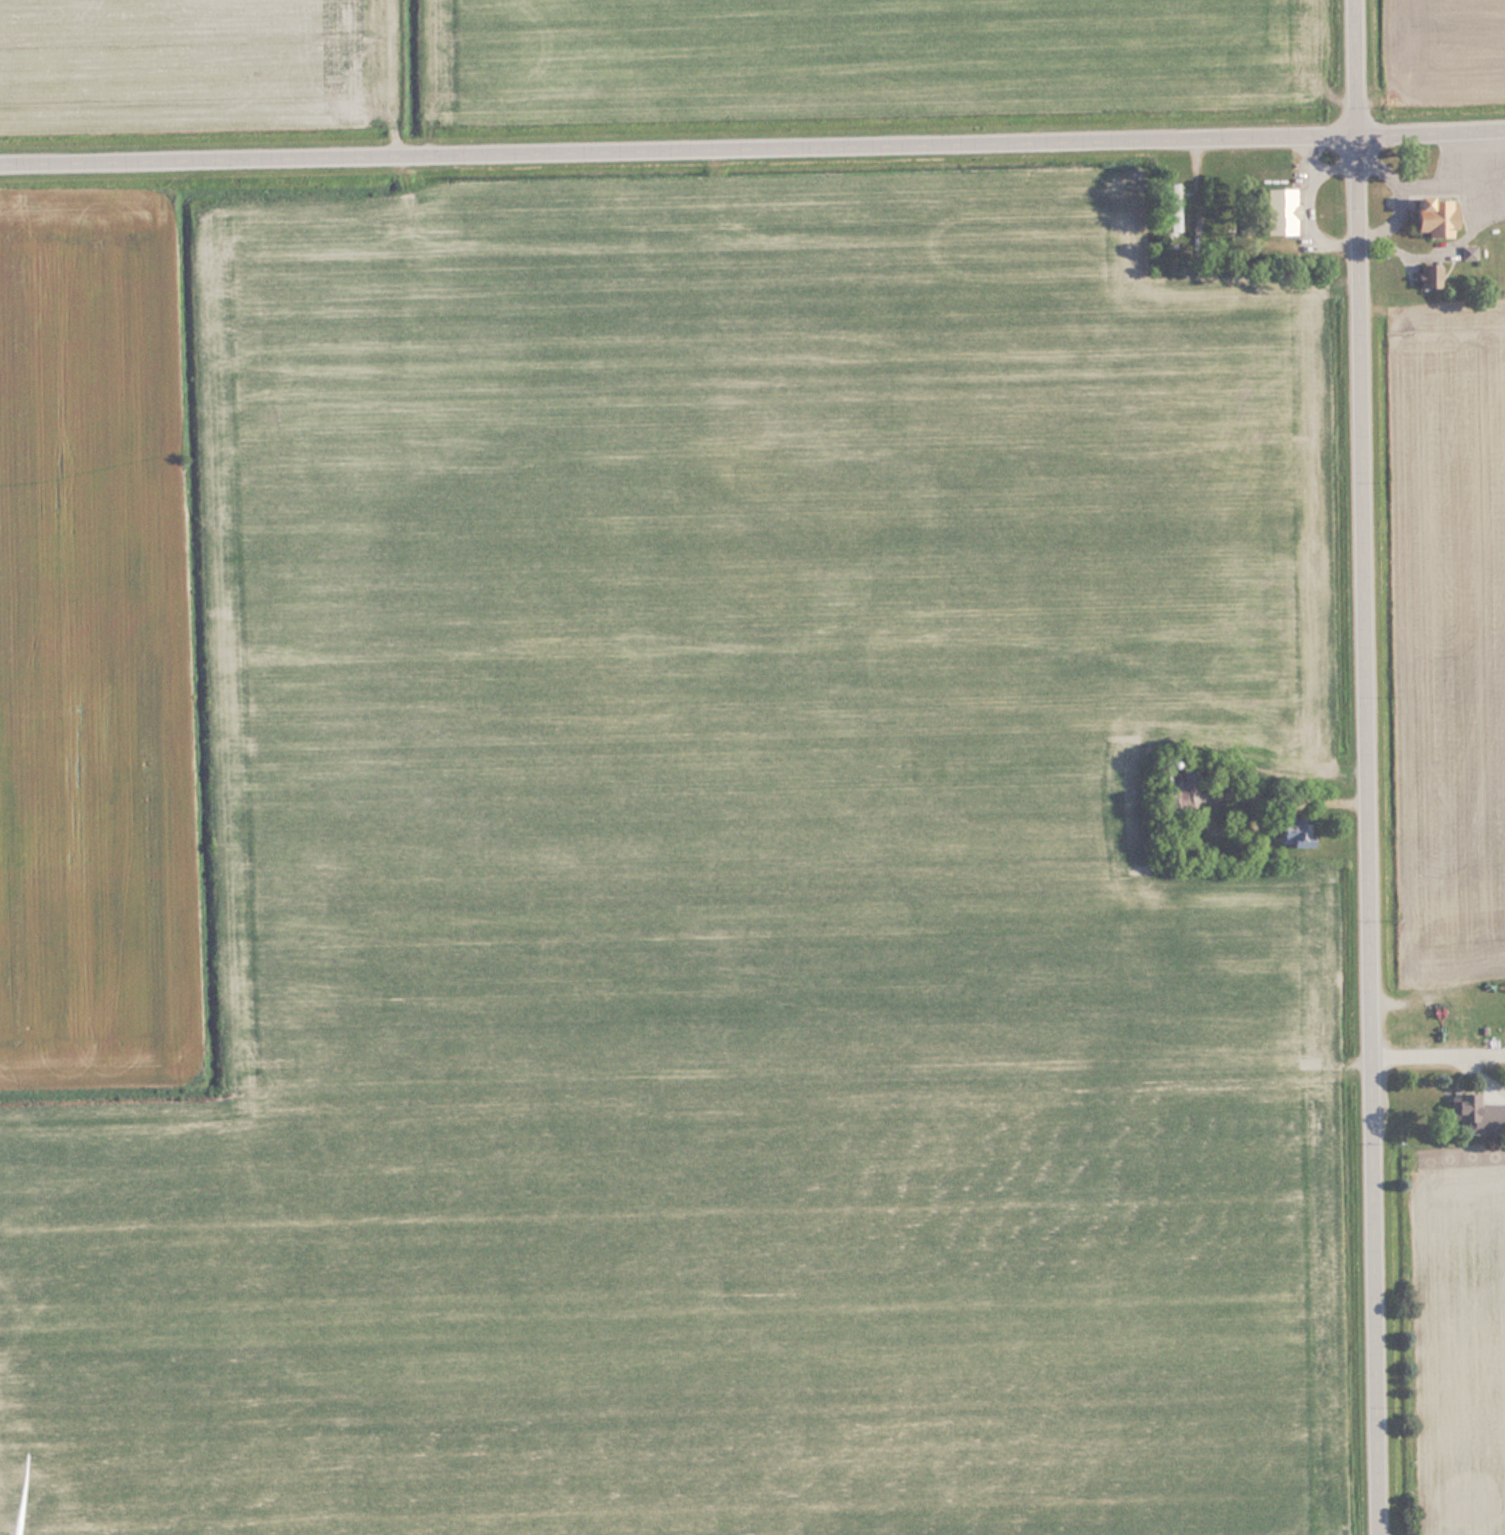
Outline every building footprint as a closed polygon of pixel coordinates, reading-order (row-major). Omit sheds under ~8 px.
[(1167,231),(1177,231),(1177,182),(1167,182),(1167,231)] [(1255,187),(1255,234),(1287,234),(1287,187),(1255,187)] [(1420,235),(1455,235),(1455,199),(1408,199),(1408,231),(1420,231),(1420,235)] [(1436,288),(1436,264),(1416,264),(1416,288),(1436,288)] [(1188,811),(1188,769),(1160,769),(1160,811),(1188,811)] [(1308,824),(1277,824),(1277,847),(1308,847),(1308,824)] [(1475,1123),(1475,1094),(1446,1094),(1446,1123),(1475,1123)]
